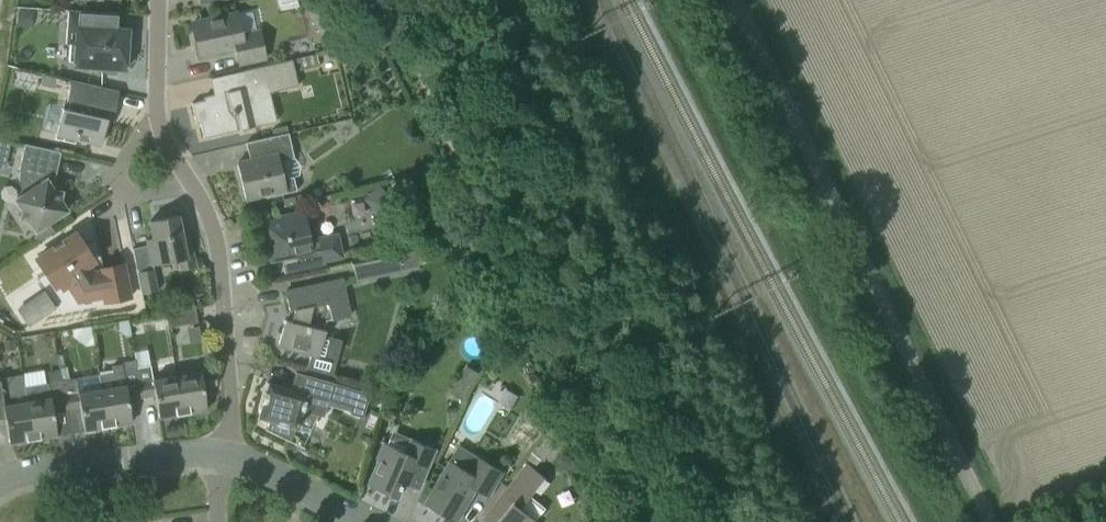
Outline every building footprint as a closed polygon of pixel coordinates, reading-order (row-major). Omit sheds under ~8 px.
[(308,10),(325,40),(342,30),(325,0),(308,10)] [(66,28),(65,44),(69,44),(75,44),(74,67),(101,69),(101,74),(116,75),(117,70),(125,70),(125,62),(130,63),(131,47),(126,47),(127,39),(127,30),(121,29),(117,29),(118,13),(96,12),(68,10),(66,28)] [(259,31),(241,35),(237,14),(191,24),(198,57),(235,49),(238,64),(265,58),(259,31)] [(203,138),(263,124),(258,105),(266,104),(264,94),(297,86),(291,60),(235,73),(238,89),(203,97),(203,100),(191,103),(195,123),(199,122),(203,138)] [(114,110),(118,91),(70,80),(64,108),(61,107),(54,139),(74,144),(75,139),(100,145),(108,109),(114,110)] [(264,195),(265,198),(296,191),(293,177),(283,179),(279,162),(294,158),(288,133),(245,143),(249,160),(236,163),(245,200),(264,195)] [(24,144),(18,170),(21,171),(20,177),(21,184),(23,190),(25,193),(14,200),(21,210),(19,219),(28,221),(35,231),(66,211),(59,200),(61,192),(52,190),(47,181),(54,177),(60,152),(24,144)] [(378,185),(362,199),(375,214),(391,200),(378,185)] [(270,261),(280,259),(284,274),(325,265),(324,261),(341,257),(336,234),(318,239),(318,241),(310,243),(303,212),(276,218),(277,220),(262,223),(265,238),(262,238),(264,247),(267,247),(270,261)] [(177,260),(179,270),(195,267),(187,230),(180,231),(177,215),(149,221),(152,238),(146,240),(147,245),(132,248),(141,294),(157,291),(152,265),(177,260)] [(130,298),(123,264),(101,268),(102,271),(93,272),(88,265),(94,261),(75,233),(36,259),(54,287),(59,284),(62,289),(67,286),(78,302),(103,297),(104,303),(130,298)] [(351,263),(355,281),(401,271),(398,254),(351,263)] [(341,279),(284,292),(288,310),(293,309),(290,321),(284,320),(277,346),(310,355),(306,368),(305,367),(305,369),(337,377),(337,376),(331,374),(340,341),(323,337),(324,330),(322,330),(325,320),(330,319),(331,320),(349,316),(341,279)] [(168,327),(197,322),(195,308),(166,313),(168,327)] [(112,372),(98,374),(101,389),(107,427),(131,423),(127,399),(141,397),(136,369),(123,371),(122,364),(111,366),(112,372)] [(466,365),(448,392),(461,400),(469,387),(472,388),(481,375),(466,365)] [(182,414),(176,377),(152,381),(150,366),(136,369),(141,397),(154,395),(158,418),(182,414)] [(192,374),(176,377),(182,414),(206,410),(202,387),(216,384),(214,370),(192,374)] [(260,403),(261,403),(256,419),(268,422),(266,429),(265,429),(264,430),(289,442),(289,441),(289,440),(294,430),(297,430),(302,411),(323,417),(326,406),(349,412),(349,414),(364,418),(371,394),(295,372),(290,389),(267,383),(264,391),(260,403)] [(61,381),(66,410),(79,408),(83,431),(107,427),(101,389),(98,374),(61,381)] [(24,387),(23,387),(21,375),(0,378),(0,421),(4,420),(8,444),(33,439),(24,387)] [(48,384),(24,387),(33,439),(57,435),(53,412),(66,410),(61,381),(48,384)] [(419,489),(436,450),(413,440),(407,453),(385,443),(378,458),(381,460),(370,486),(398,498),(402,488),(404,489),(405,485),(404,485),(405,483),(419,489)] [(489,496),(500,477),(503,473),(479,458),(470,474),(451,463),(428,503),(456,520),(475,488),(489,496)] [(499,521),(536,521),(537,521),(521,508),(546,478),(527,464),(503,494),(489,511),(500,520),(499,521)]
